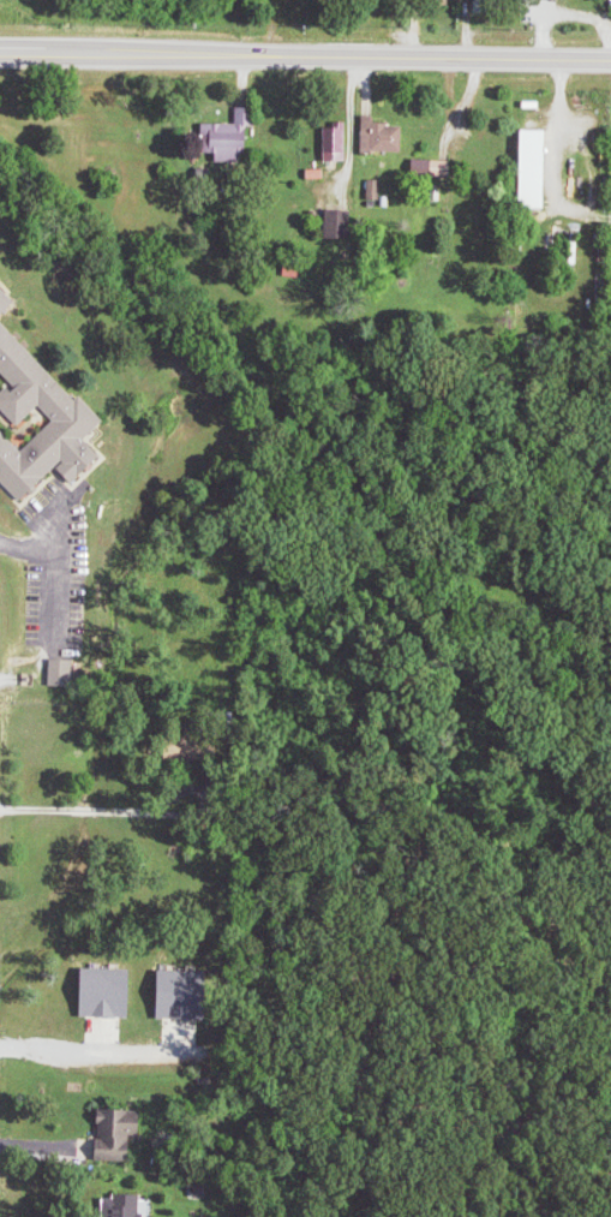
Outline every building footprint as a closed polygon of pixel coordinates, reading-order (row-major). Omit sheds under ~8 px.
[(205,123),(204,154),(217,154),(217,163),(245,164),(245,149),(252,149),(253,108),(238,108),(238,124),(205,123)] [(408,154),(408,126),(381,125),(381,117),(368,117),(367,153),(408,154)] [(351,122),(339,122),(339,129),(329,129),(330,162),(352,162),(351,122)] [(554,131),(530,131),(530,210),(555,210),(554,131)] [(457,162),(418,160),(418,177),(457,178),(457,162)] [(385,181),(372,180),(371,200),(384,201),(385,181)] [(331,212),(332,240),(356,240),(355,211),(331,212)] [(63,468),(77,484),(107,457),(91,439),(110,421),(86,395),(80,401),(5,318),(22,303),(4,284),(0,288),(0,478),(24,503),(63,468)] [(80,660),(54,659),(54,685),(79,686),(80,660)] [(139,970),(87,969),(87,994),(89,994),(89,1017),(138,1018),(139,970)] [(159,1018),(208,1022),(211,974),(162,970),(159,1018)] [(138,1161),(138,1149),(153,1149),(152,1111),(101,1111),(102,1161),(138,1161)] [(110,1212),(120,1213),(120,1216),(151,1216),(151,1214),(145,1214),(146,1197),(110,1196),(110,1212)]
